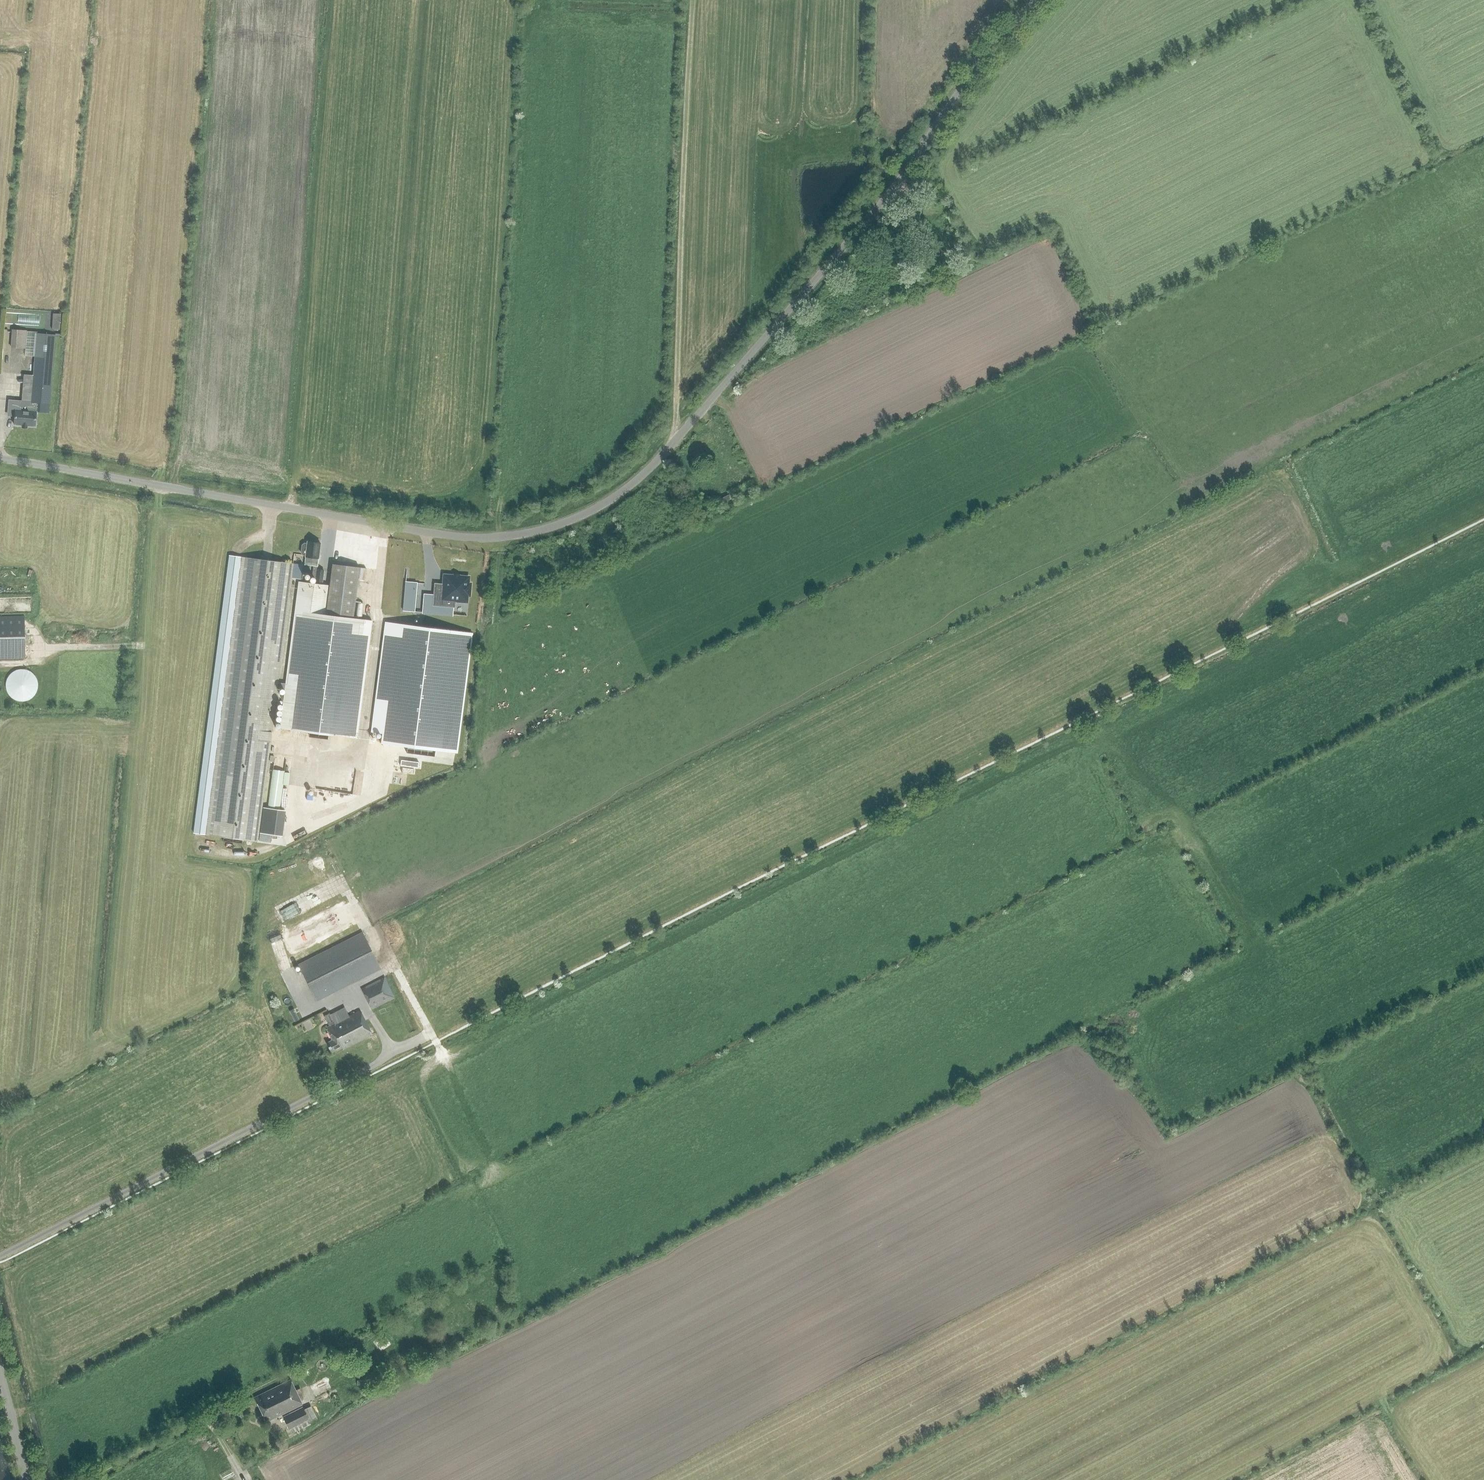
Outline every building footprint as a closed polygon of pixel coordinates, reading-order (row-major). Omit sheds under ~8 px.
[(47,328),(62,329),(62,312),(47,312),(47,328)] [(11,348),(25,349),(26,330),(12,329),(11,348)] [(9,400),(8,414),(15,415),(14,425),(35,427),(37,412),(37,403),(50,405),(55,335),(37,334),(34,375),(31,402),(22,401),(9,400)] [(732,493),(722,497),(725,503),(734,498),(732,493)] [(306,555),(305,557),(306,557),(305,565),(314,566),(312,577),(316,578),(315,581),(322,582),(324,571),(316,570),(316,566),(317,566),(320,543),(307,541),(307,544),(304,543),(302,545),(301,553),(303,555),(306,555)] [(229,555),(193,833),(206,835),(224,837),(239,839),(257,841),(293,564),(242,557),(229,555)] [(359,568),(332,564),(326,614),(353,617),(359,568)] [(435,584),(434,605),(454,606),(455,600),(466,601),(466,594),(468,594),(469,585),(467,584),(468,578),(445,576),(444,585),(435,584)] [(411,606),(413,582),(405,581),(403,611),(406,611),(406,606),(411,606)] [(299,582),(280,729),(357,739),(372,621),(325,615),(329,585),(299,582)] [(394,611),(395,598),(384,597),(383,610),(394,611)] [(0,616),(0,659),(25,658),(24,616),(0,616)] [(406,753),(434,756),(435,750),(457,753),(472,633),(385,622),(371,732),(382,733),(381,743),(407,747),(406,753)] [(37,689),(38,687),(38,684),(37,682),(37,679),(35,677),(34,675),(32,673),(30,672),(28,671),(26,670),(23,669),(21,669),(18,670),(16,670),(13,672),(11,674),(9,676),(8,678),(7,680),(6,683),(6,685),(6,688),(7,690),(8,693),(9,695),(11,697),(13,698),(15,699),(17,700),(20,701),(22,701),(25,701),(27,700),(29,699),(32,698),(33,696),(35,694),(36,692),(37,689)] [(274,769),(270,807),(282,808),(285,783),(290,784),(291,770),(274,769)] [(267,807),(266,815),(278,817),(280,809),(267,807)] [(316,1001),(380,970),(362,932),(298,964),(316,1001)] [(278,957),(289,953),(282,935),(271,939),(278,957)] [(361,989),(371,1009),(394,998),(384,978),(361,989)] [(343,1049),(372,1034),(360,1011),(349,1016),(344,1007),(330,1015),(329,1013),(324,1016),(329,1026),(326,1028),(332,1040),(326,1043),(331,1052),(342,1047),(343,1049)] [(296,1391),(290,1381),(254,1398),(266,1423),(302,1405),(300,1401),(303,1400),(302,1392),(300,1389),(296,1391)] [(311,1406),(304,1409),(309,1421),(316,1418),(311,1406)] [(309,1420),(303,1408),(283,1418),(289,1430),(309,1420)]
